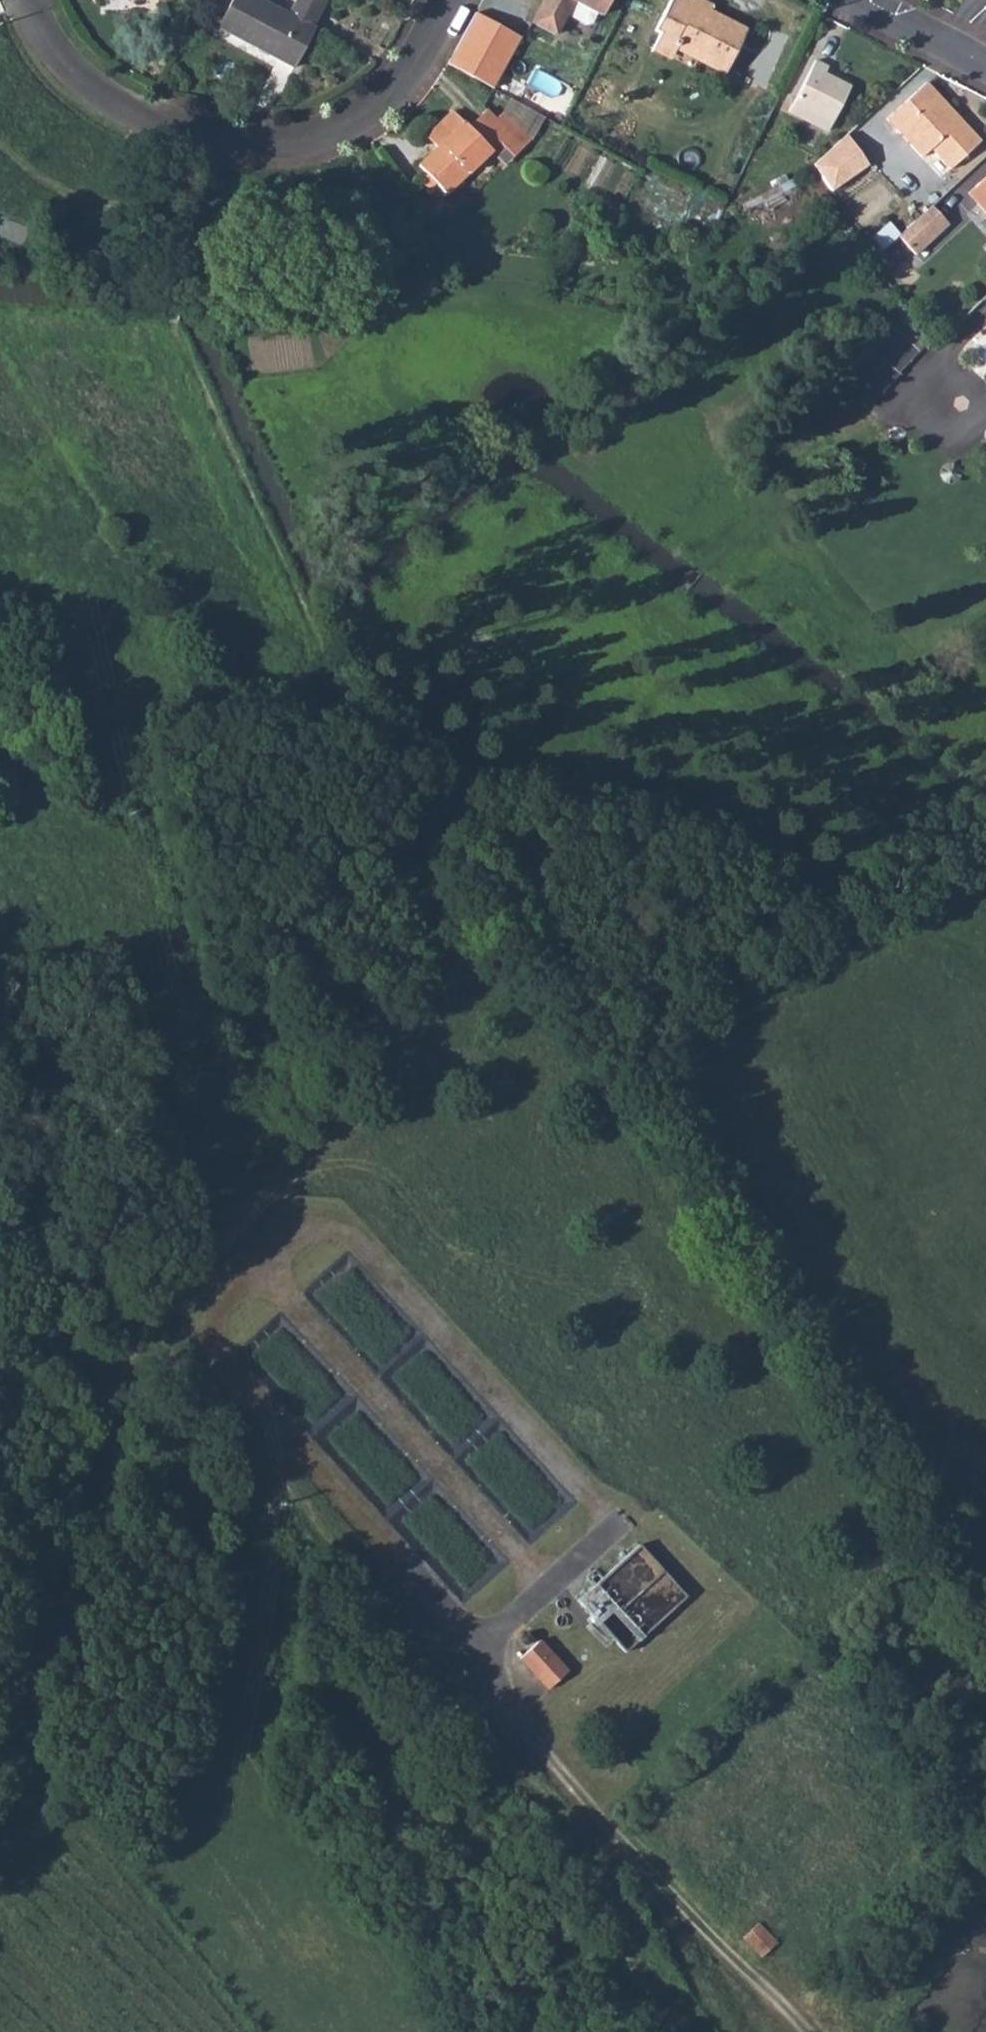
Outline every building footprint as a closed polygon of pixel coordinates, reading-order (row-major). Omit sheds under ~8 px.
[(328,1),(325,0),(296,0),(288,15),(261,0),(233,0),(218,29),(294,68),(315,29),(313,28),(328,1)] [(532,23),(556,35),(573,1),(601,16),(610,0),(544,0),(532,23)] [(690,3),(684,0),(671,0),(655,31),(661,34),(653,49),(668,57),(673,46),(677,48),(679,43),(712,59),(709,65),(726,73),(747,32),(703,10),(701,14),(688,7),(690,3)] [(482,8),(453,58),(498,83),(527,33),(482,8)] [(815,61),(793,105),(832,124),(850,87),(824,74),(828,67),(815,61)] [(922,158),(931,150),(950,170),(981,142),(956,115),(952,119),(934,100),(938,96),(926,83),(887,119),(922,158)] [(492,107),(476,121),(500,147),(511,159),(529,141),(548,115),(513,93),(502,116),(492,107)] [(934,100),(952,119),(956,115),(938,96),(934,100)] [(435,133),(447,145),(428,162),(435,169),(434,170),(432,171),(431,174),(430,176),(430,178),(431,181),(432,182),(434,183),(436,184),(438,184),(440,183),(442,182),(445,179),(454,190),(500,147),(476,121),(462,107),(435,133)] [(848,137),(815,167),(833,191),(869,165),(848,137)] [(969,194),(985,213),(985,178),(969,194)] [(900,236),(899,237),(915,255),(941,231),(941,225),(945,221),(932,207),(900,236)] [(889,223),(871,240),(883,252),(899,237),(900,236),(889,223)] [(849,367),(881,394),(922,343),(889,317),(849,367)] [(638,1546),(577,1601),(624,1652),(684,1597),(638,1546)] [(516,1660),(546,1690),(568,1669),(538,1638),(516,1660)] [(745,1941),(760,1958),(775,1944),(760,1928),(745,1941)]
